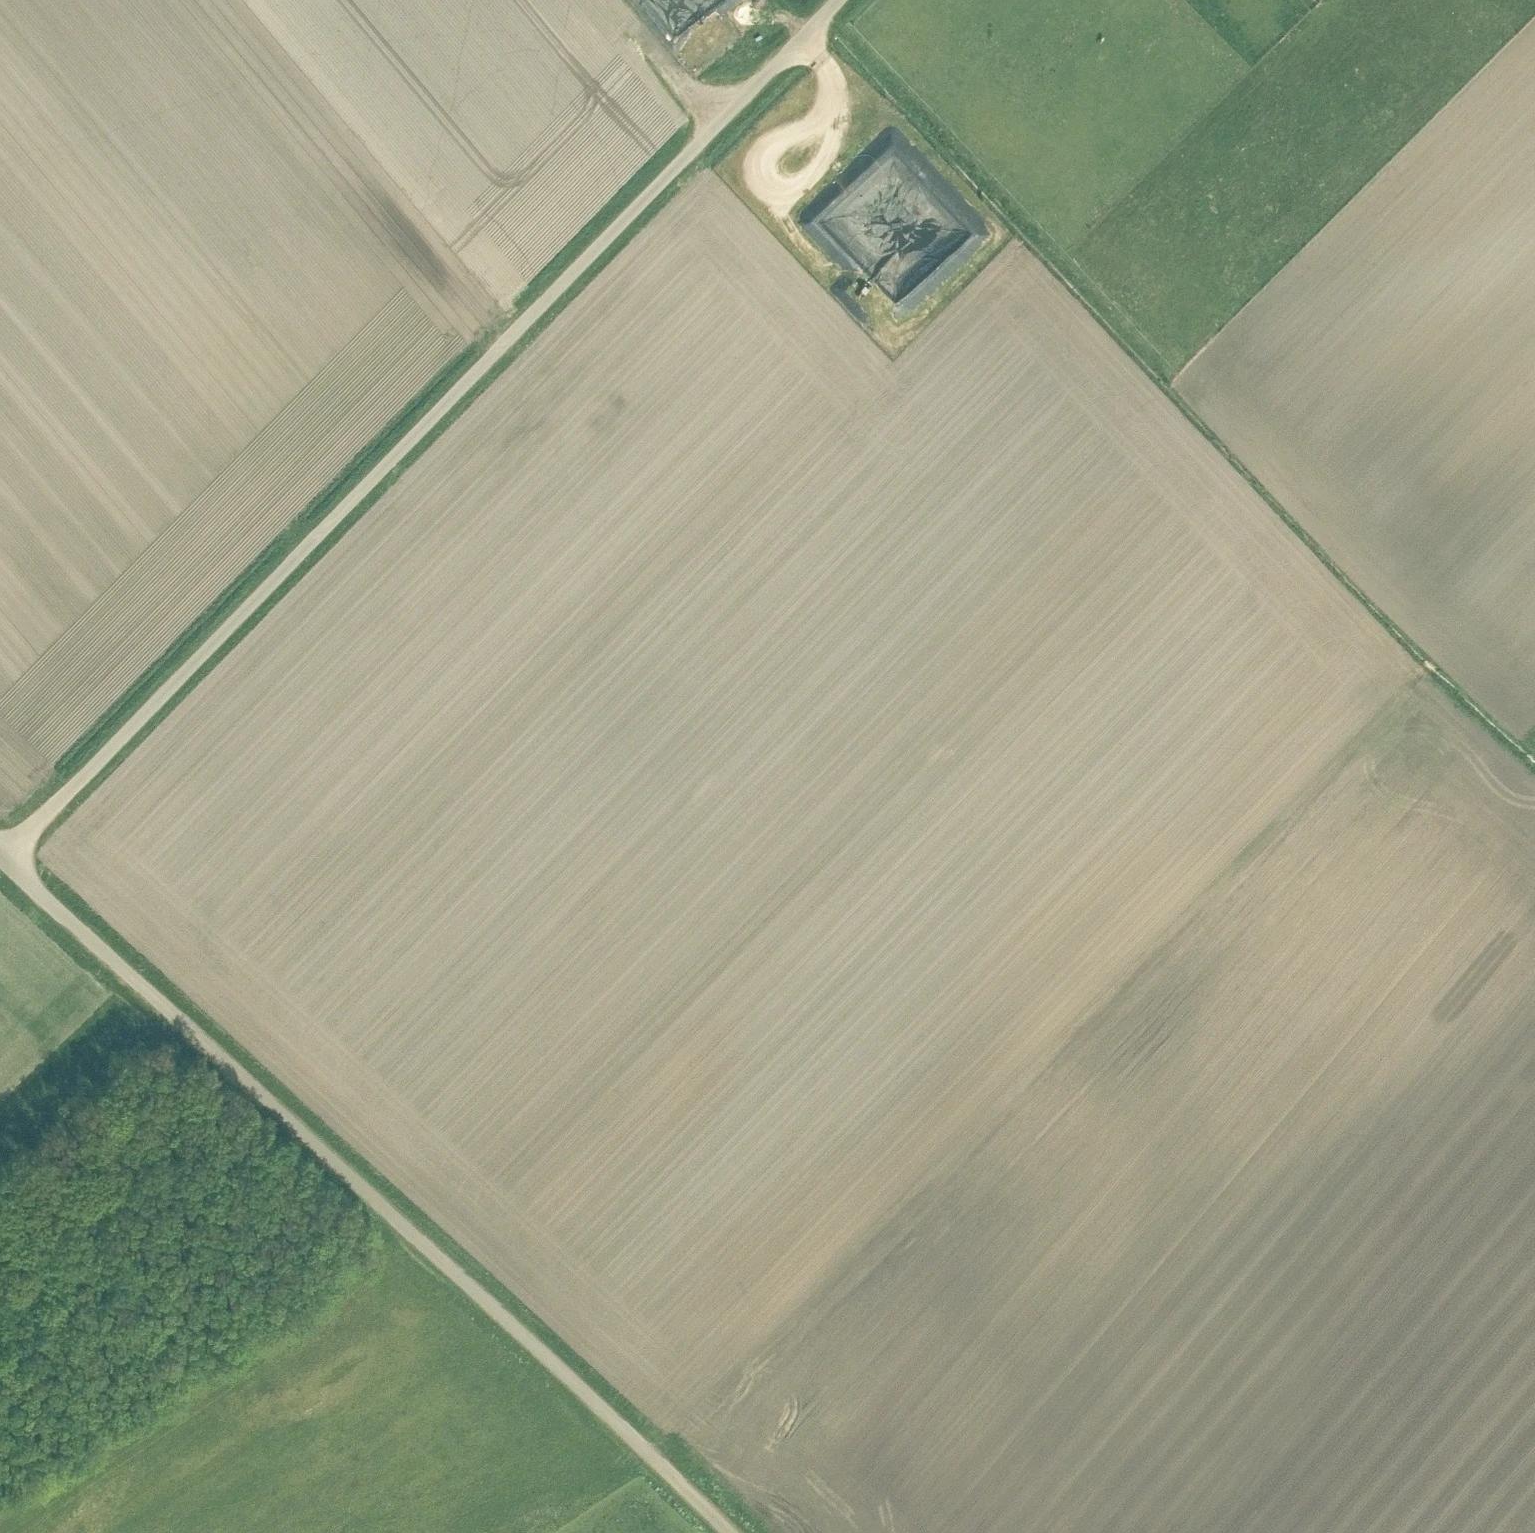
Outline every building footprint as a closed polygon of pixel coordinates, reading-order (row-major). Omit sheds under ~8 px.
[(896,288),(973,251),(972,251),(983,245),(954,184),(934,194),(940,208),(873,240),(880,254),(879,254),(896,288)]
